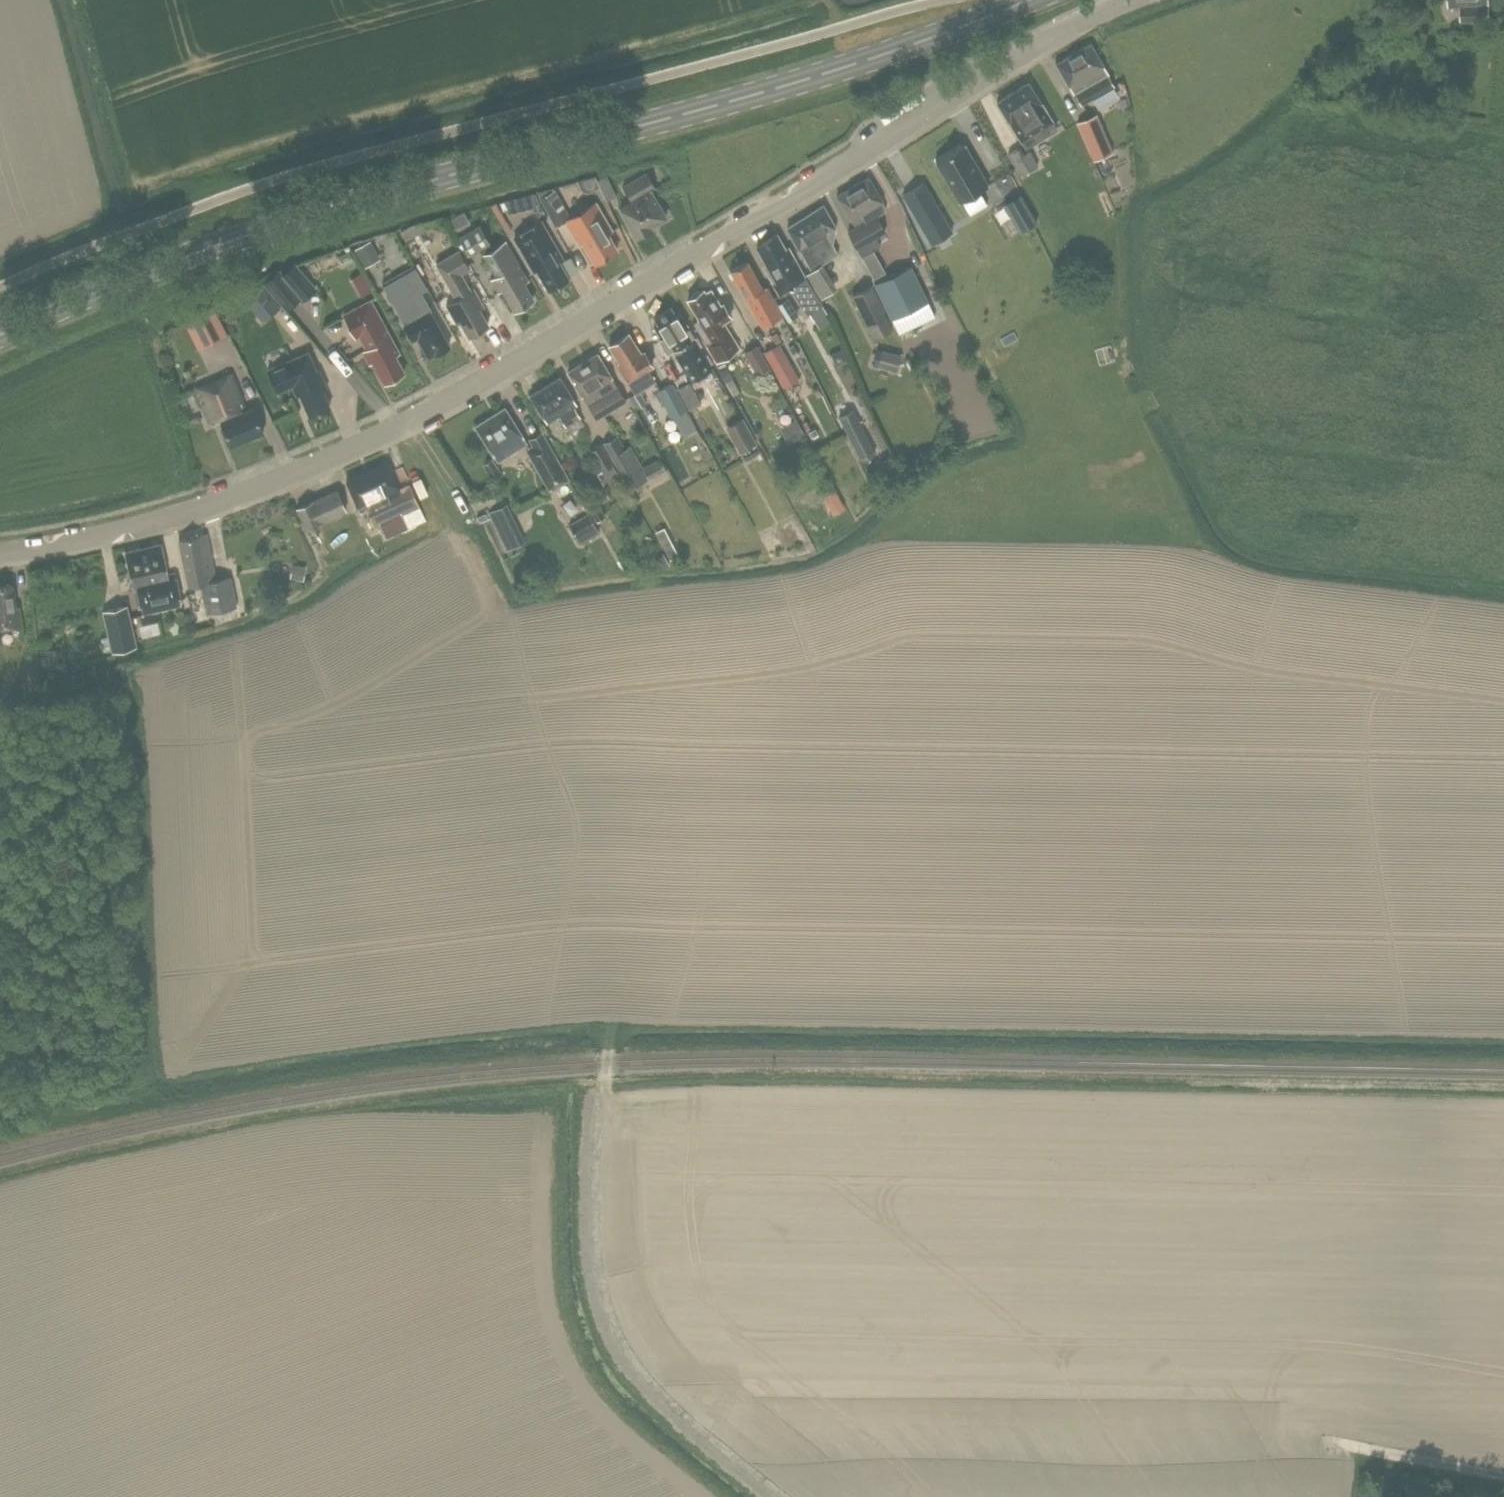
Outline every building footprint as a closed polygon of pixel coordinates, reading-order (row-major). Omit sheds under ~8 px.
[(1489,0),(1448,0),(1448,5),(1460,5),(1461,20),(1490,19),(1489,0)] [(1109,74),(1090,42),(1055,62),(1074,94),(1075,93),(1081,104),(1114,85),(1108,74),(1109,74)] [(1053,120),(1028,81),(997,101),(1021,140),(1053,120)] [(1094,159),(1113,151),(1098,113),(1078,122),(1094,159)] [(988,185),(964,143),(935,160),(959,202),(988,185)] [(1037,164),(1026,143),(1007,153),(1019,174),(1037,164)] [(620,207),(637,235),(652,226),(651,225),(666,216),(651,189),(656,187),(647,172),(623,186),(631,200),(620,207)] [(616,194),(607,174),(597,179),(606,199),(616,194)] [(866,221),(848,231),(856,247),(861,256),(880,245),(875,236),(885,230),(877,214),(886,209),(882,199),(868,176),(837,195),(854,225),(865,219),(866,221)] [(924,182),(903,195),(931,243),(952,230),(924,182)] [(570,217),(553,187),(537,192),(540,197),(539,198),(555,225),(570,217)] [(530,193),(507,199),(510,211),(533,206),(530,193)] [(1020,193),(1006,201),(1023,230),(1037,221),(1020,193)] [(608,232),(612,230),(595,202),(578,211),(585,223),(572,230),(580,243),(583,241),(595,262),(617,249),(608,232)] [(822,274),(817,265),(838,253),(832,243),(835,226),(823,204),(787,227),(802,253),(811,269),(805,272),(810,281),(822,274)] [(449,219),(456,231),(471,223),(464,211),(449,219)] [(400,231),(405,239),(426,228),(421,220),(400,231)] [(563,259),(542,222),(515,237),(534,270),(537,269),(549,289),(568,277),(559,261),(563,259)] [(490,243),(480,225),(459,237),(469,255),(490,243)] [(777,233),(757,246),(768,266),(765,268),(780,294),(792,286),(801,300),(808,313),(820,305),(813,293),(805,278),(806,278),(788,247),(785,249),(777,233)] [(370,239),(354,248),(365,267),(381,257),(370,239)] [(528,280),(506,241),(483,254),(495,276),(491,278),(499,291),(502,289),(514,309),(533,298),(524,282),(528,280)] [(468,285),(461,273),(470,267),(459,249),(436,262),(454,293),(456,291),(459,296),(446,304),(454,317),(457,315),(469,335),(488,324),(479,308),(483,305),(473,288),(468,291),(465,286),(468,285)] [(762,288),(747,260),(731,269),(746,297),(762,325),(782,314),(767,286),(762,288)] [(260,279),(286,307),(300,295),(303,299),(315,288),(294,264),(282,274),(277,269),(260,279)] [(929,301),(911,264),(874,282),(891,319),(929,301)] [(413,265),(405,270),(382,282),(403,319),(406,317),(408,321),(404,323),(413,338),(417,336),(429,356),(449,344),(430,309),(431,309),(420,290),(426,287),(413,265)] [(361,273),(351,278),(353,283),(364,278),(361,273)] [(239,294),(263,321),(280,306),(257,279),(239,294)] [(852,293),(874,336),(892,327),(870,284),(852,293)] [(723,303),(721,305),(711,288),(705,292),(703,289),(699,292),(698,290),(690,294),(692,296),(688,299),(699,318),(693,321),(709,347),(730,333),(723,321),(731,316),(723,303)] [(343,313),(356,336),(362,333),(369,347),(363,350),(370,363),(373,361),(384,382),(404,371),(395,355),(399,353),(370,299),(343,313)] [(813,321),(825,314),(820,305),(808,313),(813,321)] [(212,306),(185,320),(200,348),(226,335),(212,306)] [(667,353),(675,348),(694,379),(710,369),(691,338),(694,336),(680,313),(676,315),(671,306),(654,317),(658,323),(654,325),(662,338),(659,339),(667,353)] [(651,362),(644,351),(641,352),(629,332),(609,345),(619,361),(617,362),(616,363),(634,392),(635,392),(640,389),(652,382),(656,380),(648,368),(652,365),(651,362)] [(799,379),(779,342),(763,350),(783,387),(799,379)] [(744,352),(758,375),(770,367),(756,344),(744,352)] [(901,354),(881,349),(877,366),(896,371),(901,354)] [(316,370),(308,350),(268,368),(278,391),(292,384),(296,394),(300,393),(309,414),(330,405),(323,388),(327,387),(319,368),(316,370)] [(607,393),(606,392),(617,386),(597,352),(568,370),(596,417),(596,418),(626,400),(618,386),(607,393)] [(728,367),(720,371),(726,382),(734,378),(728,367)] [(245,410),(230,373),(197,387),(212,424),(221,420),(231,445),(263,432),(253,406),(245,410)] [(577,403),(560,375),(530,394),(547,422),(559,415),(565,425),(581,416),(574,405),(577,403)] [(701,402),(689,381),(677,387),(689,409),(701,402)] [(697,430),(672,382),(657,390),(671,417),(673,416),(684,437),(697,430)] [(647,401),(640,389),(635,392),(634,392),(629,395),(636,408),(647,401)] [(527,442),(505,406),(475,425),(497,460),(527,442)] [(839,415),(862,461),(877,453),(853,408),(839,415)] [(757,442),(743,417),(725,426),(739,452),(757,442)] [(794,440),(804,435),(796,420),(786,425),(794,440)] [(570,479),(542,430),(528,439),(532,445),(525,449),(550,491),(570,479)] [(625,447),(618,433),(603,442),(629,489),(664,469),(658,457),(643,466),(631,444),(625,447)] [(597,473),(603,484),(618,475),(600,443),(590,449),(601,470),(597,473)] [(482,464),(489,476),(499,470),(492,458),(482,464)] [(398,487),(387,461),(346,479),(360,511),(366,508),(373,524),(374,525),(380,523),(402,514),(408,527),(425,519),(420,507),(419,506),(409,483),(404,485),(398,487)] [(346,509),(337,489),(297,507),(306,527),(346,509)] [(828,505),(833,513),(845,507),(840,498),(828,505)] [(599,504),(591,509),(597,522),(606,517),(599,504)] [(488,512),(506,550),(520,543),(503,505),(488,512)] [(599,532),(588,513),(569,523),(579,543),(599,532)] [(229,577),(216,579),(206,532),(179,538),(189,586),(202,583),(209,612),(236,607),(229,577)] [(168,574),(161,543),(125,551),(134,588),(137,588),(143,613),(181,604),(174,572),(168,574)] [(292,561),(290,574),(303,577),(305,564),(292,561)] [(13,583),(0,584),(0,628),(21,627),(19,605),(16,605),(13,583)] [(102,610),(111,651),(137,645),(127,604),(102,610)] [(193,622),(191,612),(182,614),(184,624),(193,622)] [(42,649),(43,664),(58,663),(57,649),(42,649)]
